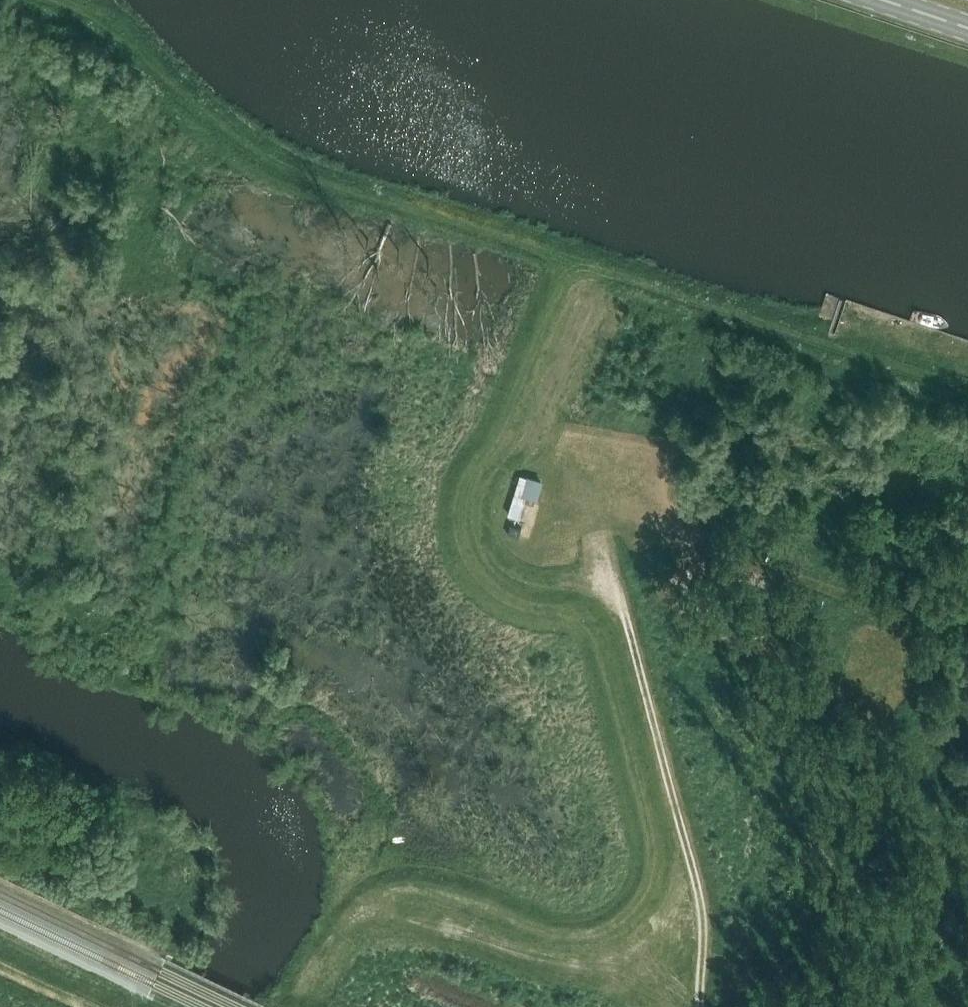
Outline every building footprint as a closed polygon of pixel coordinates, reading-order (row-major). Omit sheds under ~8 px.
[(520,476),(510,516),(519,519),(524,502),(534,504),(540,481),(520,476)] [(519,537),(521,528),(510,525),(507,534),(519,537)]
